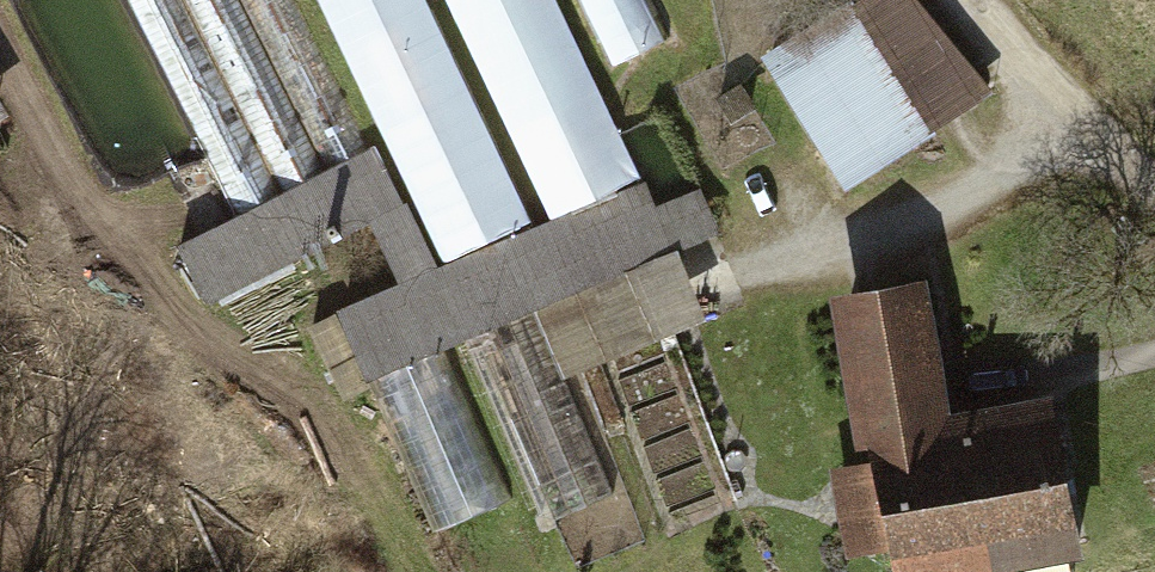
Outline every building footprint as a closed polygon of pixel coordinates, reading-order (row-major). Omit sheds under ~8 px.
[(234,226),(283,203),(186,0),(125,0),(234,226)] [(283,203),(329,181),(242,0),(186,0),(283,203)] [(329,181),(369,161),(291,0),(242,0),(329,181)] [(444,265),(535,227),(425,0),(315,0),(444,265)] [(551,221),(641,183),(552,0),(444,0),(551,221)] [(612,80),(668,53),(643,0),(574,0),(612,80)] [(917,0),(867,0),(774,59),(850,179),(979,98),(917,0)] [(747,95),(718,109),(730,136),(760,122),(747,95)] [(10,131),(0,112),(0,137),(10,131)] [(234,226),(182,251),(212,313),(378,234),(403,282),(344,309),(370,369),(440,340),(460,333),(526,300),(541,294),(569,362),(697,308),(671,244),(715,227),(700,189),(652,207),(641,183),(551,221),(535,227),(444,265),(434,270),(380,157),(369,161),(329,181),(283,203),(234,226)] [(526,300),(460,333),(541,517),(607,492),(526,300)] [(845,310),(868,441),(896,571),(927,571),(1077,542),(1052,410),(939,429),(916,300),(845,310)] [(370,369),(437,528),(509,498),(440,340),(370,369)]
